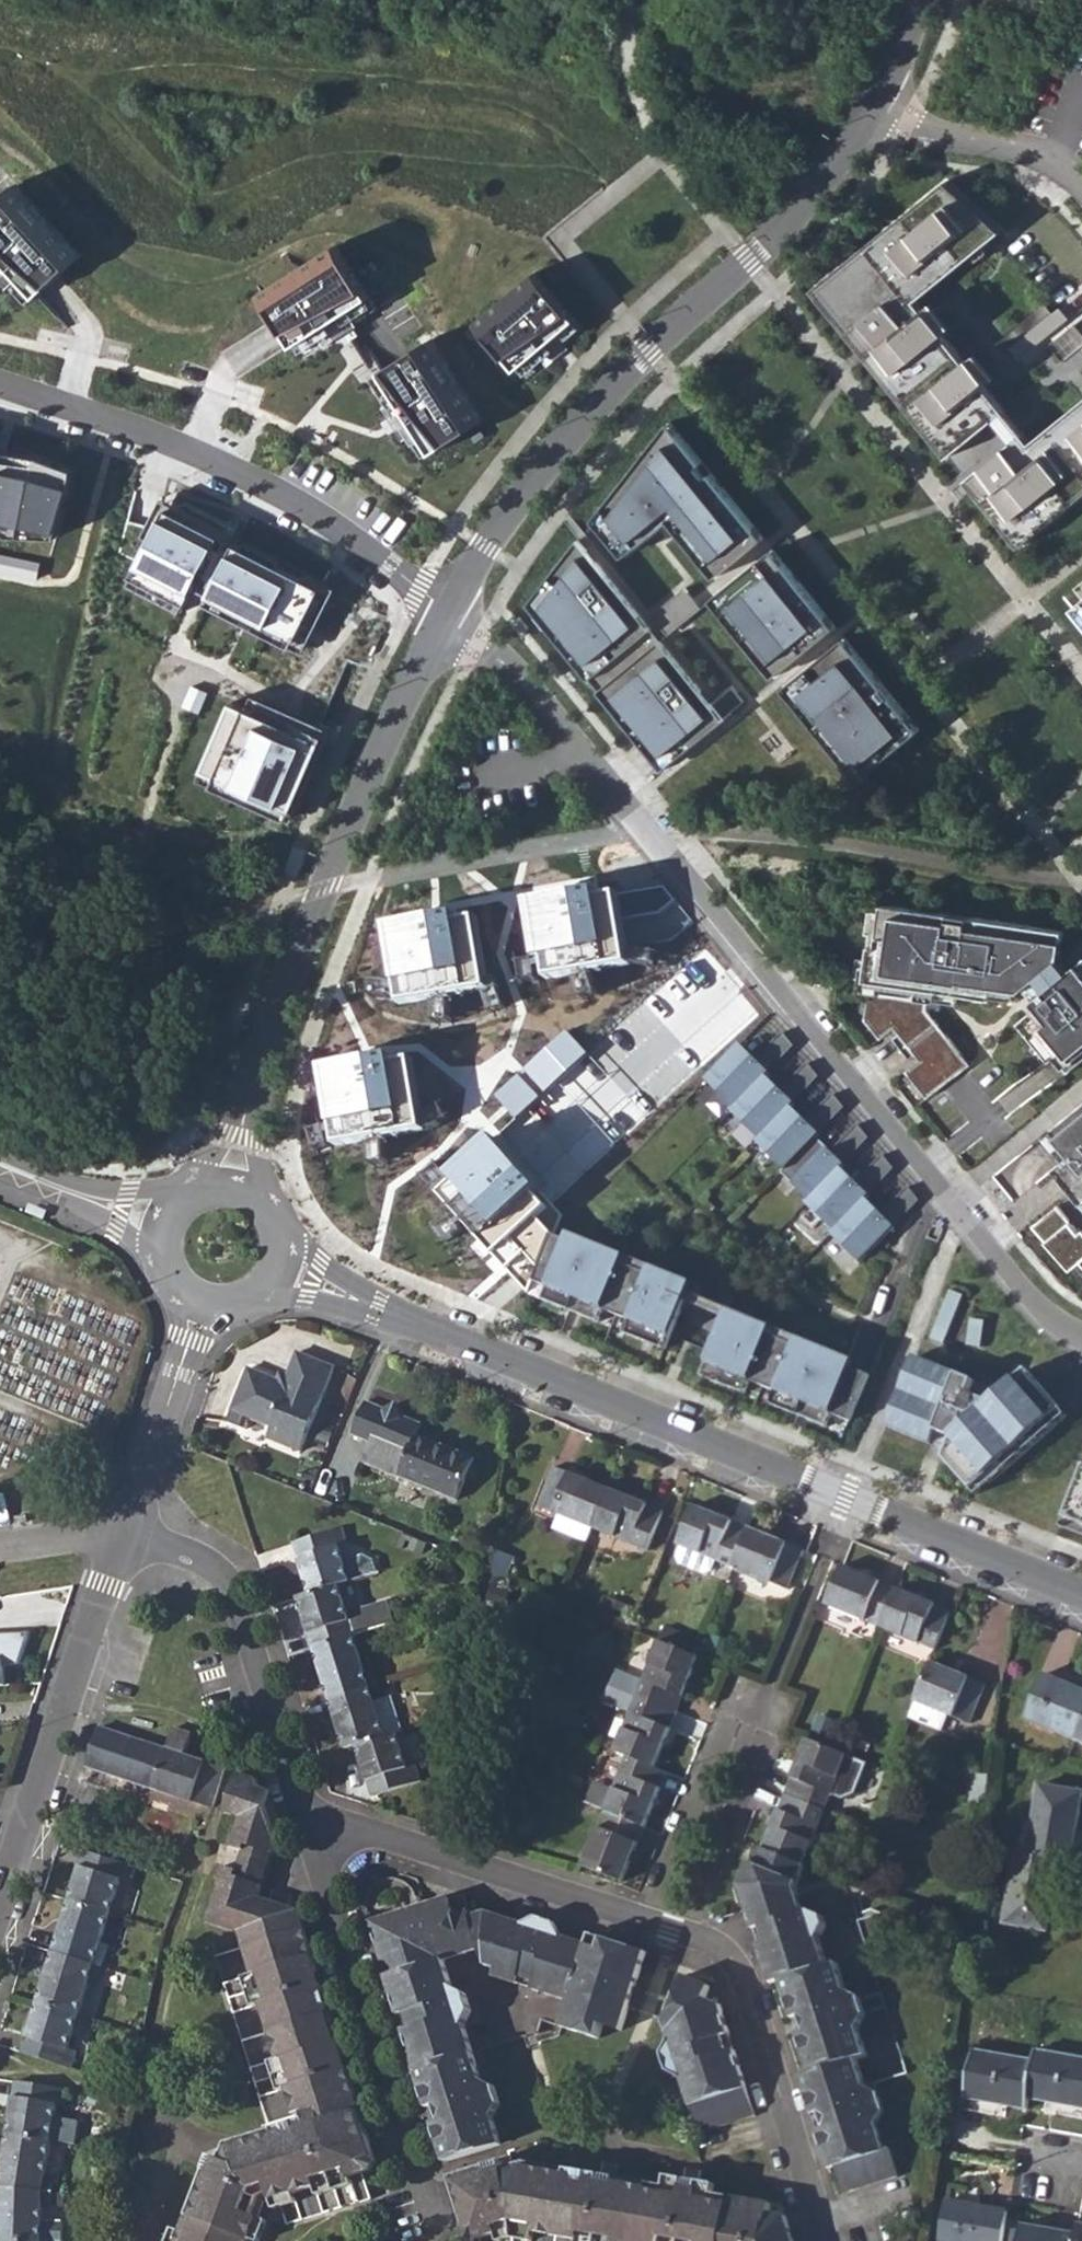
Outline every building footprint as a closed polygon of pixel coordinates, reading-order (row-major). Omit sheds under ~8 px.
[(17,182),(0,198),(0,253),(38,295),(83,251),(17,182)] [(945,182),(811,289),(1019,547),(1081,496),(1081,402),(1031,443),(1023,433),(994,397),(965,361),(946,338),(923,310),(916,301),(1001,232),(945,182)] [(336,238),(258,284),(291,338),(369,286),(336,238)] [(539,264),(475,312),(515,364),(577,311),(539,264)] [(1003,339),(1026,362),(1071,320),(1048,297),(1003,339)] [(265,325),(226,349),(238,368),(278,344),(265,325)] [(416,451),(472,419),(419,337),(365,372),(416,451)] [(670,422),(594,520),(625,556),(670,520),(716,577),(764,538),(670,422)] [(0,460),(0,512),(60,522),(70,475),(0,460)] [(133,565),(192,591),(224,528),(165,496),(133,565)] [(321,580),(233,534),(205,586),(297,634),(321,580)] [(579,540),(528,604),(663,770),(725,720),(579,540)] [(773,549),(712,599),(774,677),(837,626),(773,549)] [(670,631),(703,604),(685,583),(653,610),(670,631)] [(845,638),(783,688),(858,780),(920,730),(845,638)] [(292,805),(323,727),(235,693),(201,766),(292,805)] [(595,889),(524,901),(536,963),(547,963),(548,981),(632,966),(621,894),(599,898),(595,889)] [(857,975),(939,986),(941,974),(1024,987),(1039,975),(1049,986),(1032,1000),(1033,1001),(1035,999),(1039,1004),(1022,1018),(1053,1056),(1056,1054),(1068,1070),(1081,1059),(1081,958),(1071,967),(1061,955),(1065,927),(883,901),(877,942),(871,942),(867,966),(858,965),(857,975)] [(488,991),(478,918),(458,921),(454,913),(386,923),(394,982),(401,981),(404,1003),(488,991)] [(803,946),(794,954),(802,964),(811,956),(803,946)] [(932,1000),(873,992),(869,1020),(884,1039),(898,1028),(903,1034),(897,1039),(913,1059),(919,1055),(923,1061),(910,1071),(931,1098),(974,1064),(931,1009),(942,1011),(944,1001),(933,999),(932,1000)] [(738,1042),(704,1077),(734,1106),(765,1074),(793,1045),(781,1030),(755,1058),(738,1042)] [(392,1053),(324,1064),(338,1144),(424,1129),(413,1062),(394,1065),(392,1053)] [(734,1106),(731,1109),(759,1136),(790,1104),(818,1076),(806,1062),(780,1089),(765,1074),(734,1106)] [(759,1136),(755,1140),(784,1167),(815,1135),(843,1106),(832,1093),(805,1119),(790,1104),(759,1136)] [(1081,1176),(1081,1105),(1055,1127),(1076,1151),(1067,1158),(1081,1176)] [(784,1167),(780,1170),(808,1198),(840,1166),(868,1137),(857,1124),(830,1151),(815,1135),(784,1167)] [(528,1293),(552,1234),(541,1221),(557,1209),(497,1138),(438,1186),(528,1293)] [(808,1198),(805,1201),(833,1229),(865,1196),(893,1167),(881,1153),(854,1180),(840,1166),(808,1198)] [(833,1229),(830,1232),(859,1260),(919,1199),(907,1185),(880,1212),(865,1196),(833,1229)] [(1033,1226),(1071,1270),(1081,1261),(1081,1231),(1080,1232),(1058,1205),(1033,1226)] [(661,1359),(844,1434),(868,1375),(739,1322),(744,1312),(690,1290),(686,1300),(673,1295),(677,1285),(552,1234),(528,1293),(654,1344),(665,1349),(661,1359)] [(276,1379),(246,1367),(224,1421),(242,1428),(247,1417),(269,1426),(265,1438),(298,1451),(333,1367),(296,1351),(285,1376),(276,1379)] [(951,1465),(977,1495),(1067,1415),(1028,1369),(1002,1392),(916,1357),(883,1438),(932,1458),(951,1465)] [(401,1402),(384,1409),(366,1402),(363,1406),(351,1400),(341,1426),(353,1431),(352,1435),(370,1443),(361,1463),(401,1479),(402,1477),(458,1500),(475,1457),(418,1434),(422,1424),(408,1418),(401,1402)] [(538,1503),(594,1526),(609,1487),(554,1464),(538,1503)] [(1060,1526),(1081,1535),(1081,1471),(1060,1526)] [(594,1526),(647,1548),(663,1509),(609,1487),(594,1526)] [(714,1558),(734,1566),(749,1528),(695,1505),(679,1544),(673,1558),(708,1572),(714,1558)] [(558,1527),(588,1539),(594,1526),(564,1514),(558,1527)] [(734,1566),(787,1588),(803,1550),(749,1528),(734,1566)] [(342,1529),(298,1543),(312,1593),(339,1585),(350,1581),(376,1573),(373,1562),(363,1557),(344,1562),(340,1548),(348,1545),(342,1529)] [(508,1582),(518,1557),(496,1548),(493,1570),(492,1576),(508,1582)] [(827,1603),(882,1626),(897,1587),(844,1564),(842,1568),(827,1603)] [(349,1620),(339,1585),(312,1593),(300,1596),(315,1648),(357,1636),(365,1634),(360,1617),(349,1620)] [(882,1626),(938,1649),(953,1610),(897,1587),(882,1626)] [(367,1670),(357,1636),(315,1648),(331,1700),(380,1685),(411,1676),(405,1653),(371,1663),(373,1669),(367,1670)] [(4,1689),(4,1667),(19,1667),(29,1637),(0,1637),(0,1689),(4,1689)] [(630,1695),(670,1712),(692,1657),(652,1641),(630,1695)] [(949,1713),(971,1722),(986,1682),(933,1661),(917,1699),(911,1716),(943,1728),(949,1713)] [(1074,1740),(1081,1720),(1081,1691),(1042,1675),(1024,1719),(1074,1740)] [(386,1703),(380,1685),(331,1700),(347,1752),(360,1748),(387,1741),(377,1706),(386,1703)] [(623,1756),(649,1766),(670,1712),(630,1695),(608,1750),(623,1756)] [(401,1737),(404,1736),(394,1700),(386,1703),(377,1706),(387,1741),(401,1737)] [(1081,1743),(1081,1720),(1074,1740),(1081,1743)] [(86,1768),(210,1807),(223,1768),(183,1755),(189,1734),(173,1730),(167,1750),(98,1728),(86,1768)] [(411,1770),(401,1737),(387,1741),(360,1748),(376,1800),(426,1785),(420,1767),(411,1770)] [(863,1763),(802,1738),(781,1790),(823,1807),(828,1794),(839,1798),(851,1793),(863,1763)] [(600,1811),(640,1828),(663,1772),(649,1766),(623,1756),(600,1811)] [(971,1773),(966,1805),(983,1812),(989,1776),(971,1773)] [(267,1809),(256,1806),(261,1791),(257,1780),(240,1774),(227,1813),(242,1818),(237,1837),(235,1837),(221,1878),(225,1879),(214,1913),(210,1922),(242,1931),(246,1946),(216,1955),(270,2124),(307,2112),(309,2119),(228,2145),(222,2161),(212,2158),(186,2234),(178,2231),(174,2240),(260,2240),(257,2240),(271,2199),(285,2195),(294,2222),(375,2196),(367,2168),(372,2167),(376,2159),(298,1912),(259,1899),(277,1845),(266,1811),(267,1809)] [(1070,1862),(1081,1794),(1081,1791),(1039,1784),(1027,1855),(1058,1861),(1070,1862)] [(760,1846),(801,1862),(823,1807),(781,1790),(758,1845),(760,1846)] [(272,1795),(261,1791),(256,1806),(267,1809),(272,1795)] [(577,1867),(618,1884),(640,1828),(600,1811),(577,1867)] [(801,1862),(760,1846),(754,1862),(748,1860),(737,1884),(754,1933),(769,1981),(778,1979),(807,2070),(798,2073),(827,2166),(833,2164),(841,2189),(895,2173),(887,2144),(880,2145),(873,2120),(880,2105),(873,2085),(859,2079),(851,2053),(862,2048),(854,2024),(862,2010),(856,1990),(842,1983),(835,1960),(824,1963),(813,1927),(822,1916),(820,1910),(801,1903),(795,1884),(804,1863),(801,1862)] [(85,1849),(70,1901),(111,1913),(121,1879),(128,1882),(133,1865),(85,1849)] [(1002,1926),(1041,1932),(1046,1906),(1050,1906),(1058,1861),(1027,1855),(1015,1853),(1002,1926)] [(479,2074),(470,2047),(461,2020),(469,2005),(464,1988),(450,1981),(442,1957),(479,1947),(484,1963),(495,1966),(494,1972),(568,1996),(559,2021),(596,2034),(600,2022),(619,2028),(644,1952),(588,1934),(585,1943),(559,1934),(553,1922),(533,1916),(522,1922),(485,1910),(469,1914),(468,1909),(453,1913),(448,1897),(372,1921),(446,2160),(500,2143),(491,2112),(498,2099),(493,2080),(479,2074)] [(70,1901),(54,1951),(103,1965),(109,1946),(101,1944),(111,1913),(70,1901)] [(539,2015),(559,2021),(568,1996),(494,1972),(495,1966),(484,1963),(479,1947),(442,1957),(450,1981),(464,1988),(469,2005),(461,2020),(470,2047),(534,2028),(539,2015)] [(54,1951),(39,2002),(80,2014),(91,1980),(98,1982),(103,1965),(54,1951)] [(676,1993),(683,1969),(666,1964),(660,1988),(676,1993)] [(684,2074),(699,2128),(752,2111),(717,1999),(704,1994),(708,1983),(683,1974),(666,2023),(670,2035),(662,2049),(667,2067),(684,2074)] [(70,2047),(80,2014),(39,2002),(23,2053),(73,2067),(78,2049),(70,2047)] [(965,2098),(1027,2108),(1028,2099),(1034,2063),(973,2052),(965,2098)] [(1081,2108),(1081,2060),(1036,2053),(1034,2063),(1028,2099),(1081,2108)] [(898,2067),(859,2079),(873,2085),(880,2105),(907,2098),(898,2067)] [(17,2083),(8,2135),(51,2141),(57,2108),(65,2109),(68,2091),(17,2083)] [(0,2179),(0,2188),(50,2191),(53,2174),(46,2173),(51,2141),(8,2135),(0,2179)] [(779,2202),(771,2201),(770,2206),(767,2205),(768,2197),(710,2188),(711,2181),(664,2172),(662,2181),(524,2158),(503,2164),(500,2157),(450,2172),(469,2232),(477,2236),(481,2235),(482,2240),(791,2240),(779,2202)] [(42,2240),(43,2208),(50,2208),(50,2191),(0,2188),(0,2240),(42,2240)] [(938,2240),(1002,2240),(1008,2211),(944,2201),(937,2240),(938,2240)] [(1076,2236),(1020,2226),(1018,2240),(1075,2240),(1076,2236)]
